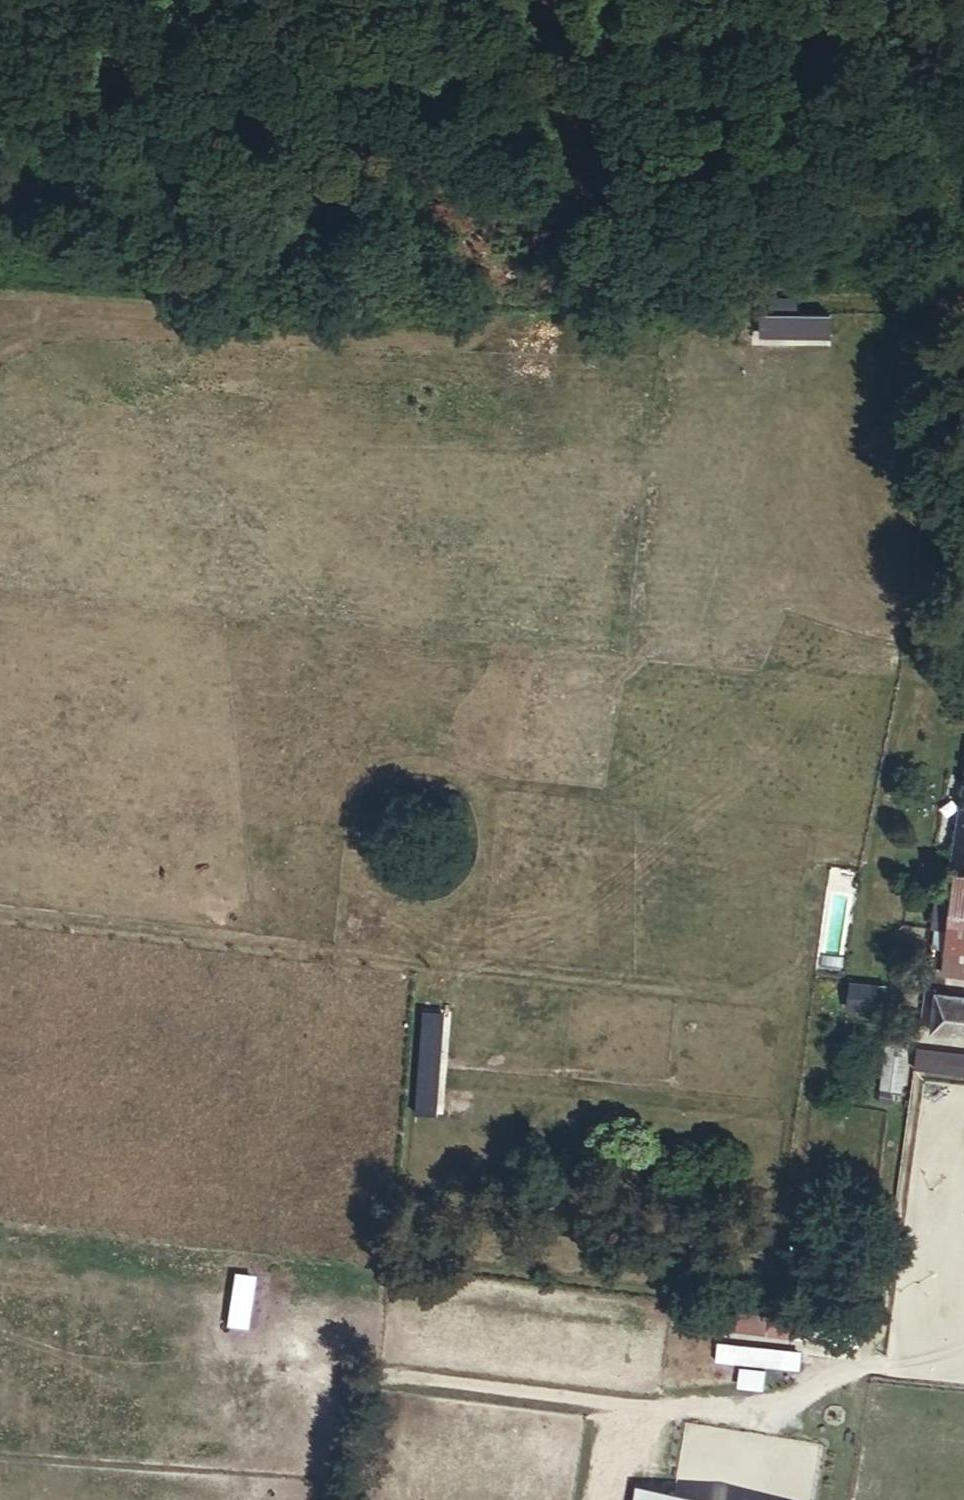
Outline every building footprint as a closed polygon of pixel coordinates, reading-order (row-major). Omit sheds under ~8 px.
[(841,325),(774,326),(776,349),(841,348),(841,325)] [(963,981),(963,879),(959,902),(945,901),(941,936),(947,937),(945,952),(953,953),(951,980),(963,981)] [(859,996),(857,1024),(892,1026),(894,1001),(859,996)] [(944,1001),(941,1037),(963,1040),(963,1003),(944,1001)] [(905,1100),(912,1040),(896,1038),(889,1098),(905,1100)] [(926,1059),(924,1075),(963,1079),(963,1063),(926,1059)]
